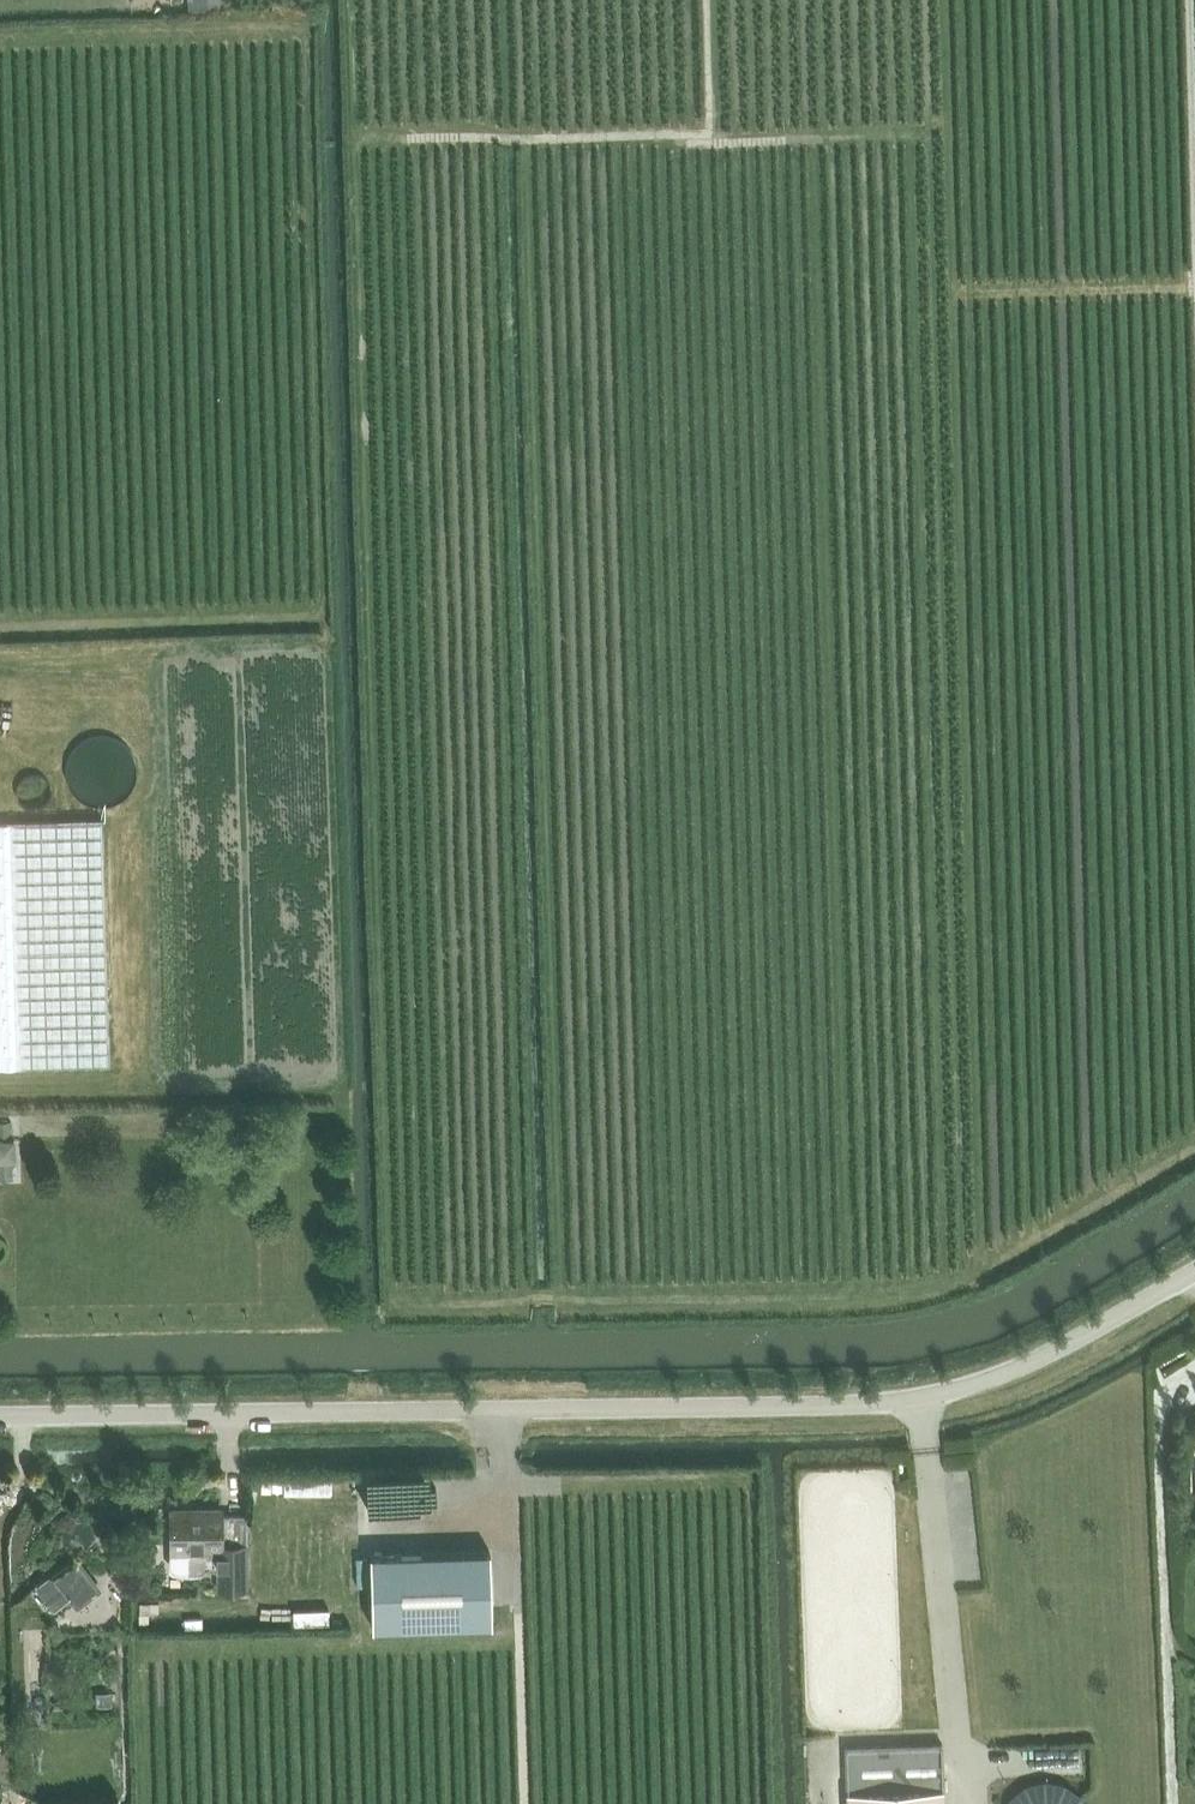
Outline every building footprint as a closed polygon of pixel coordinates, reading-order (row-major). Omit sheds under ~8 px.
[(133,776),(134,769),(133,762),(131,756),(128,750),(124,745),(118,741),(112,738),(106,736),(99,735),(92,736),(86,738),(80,741),(75,745),(71,751),(68,757),(66,763),(65,770),(66,776),(68,783),(71,789),(76,794),(81,798),(87,801),(93,803),(100,804),(107,803),(113,801),(119,798),(124,793),(128,788),(131,782),(133,776)] [(108,1062),(100,817),(0,820),(0,1065),(108,1062)] [(15,1139),(0,1139),(0,1177),(15,1177),(15,1139)] [(374,1534),(387,1534),(388,1500),(375,1500),(374,1534)] [(221,1507),(171,1508),(172,1553),(186,1552),(187,1569),(191,1573),(195,1575),(201,1574),(205,1572),(208,1570),(216,1569),(216,1591),(247,1591),(246,1542),(245,1514),(232,1514),(223,1514),(223,1507),(221,1507)] [(491,1552),(371,1554),(372,1627),(493,1625),(491,1552)] [(53,1612),(79,1595),(64,1573),(38,1589),(53,1612)] [(897,1741),(899,1727),(874,1724),(872,1739),(897,1741)] [(943,1789),(942,1744),(845,1747),(847,1803),(944,1803),(943,1789)]
